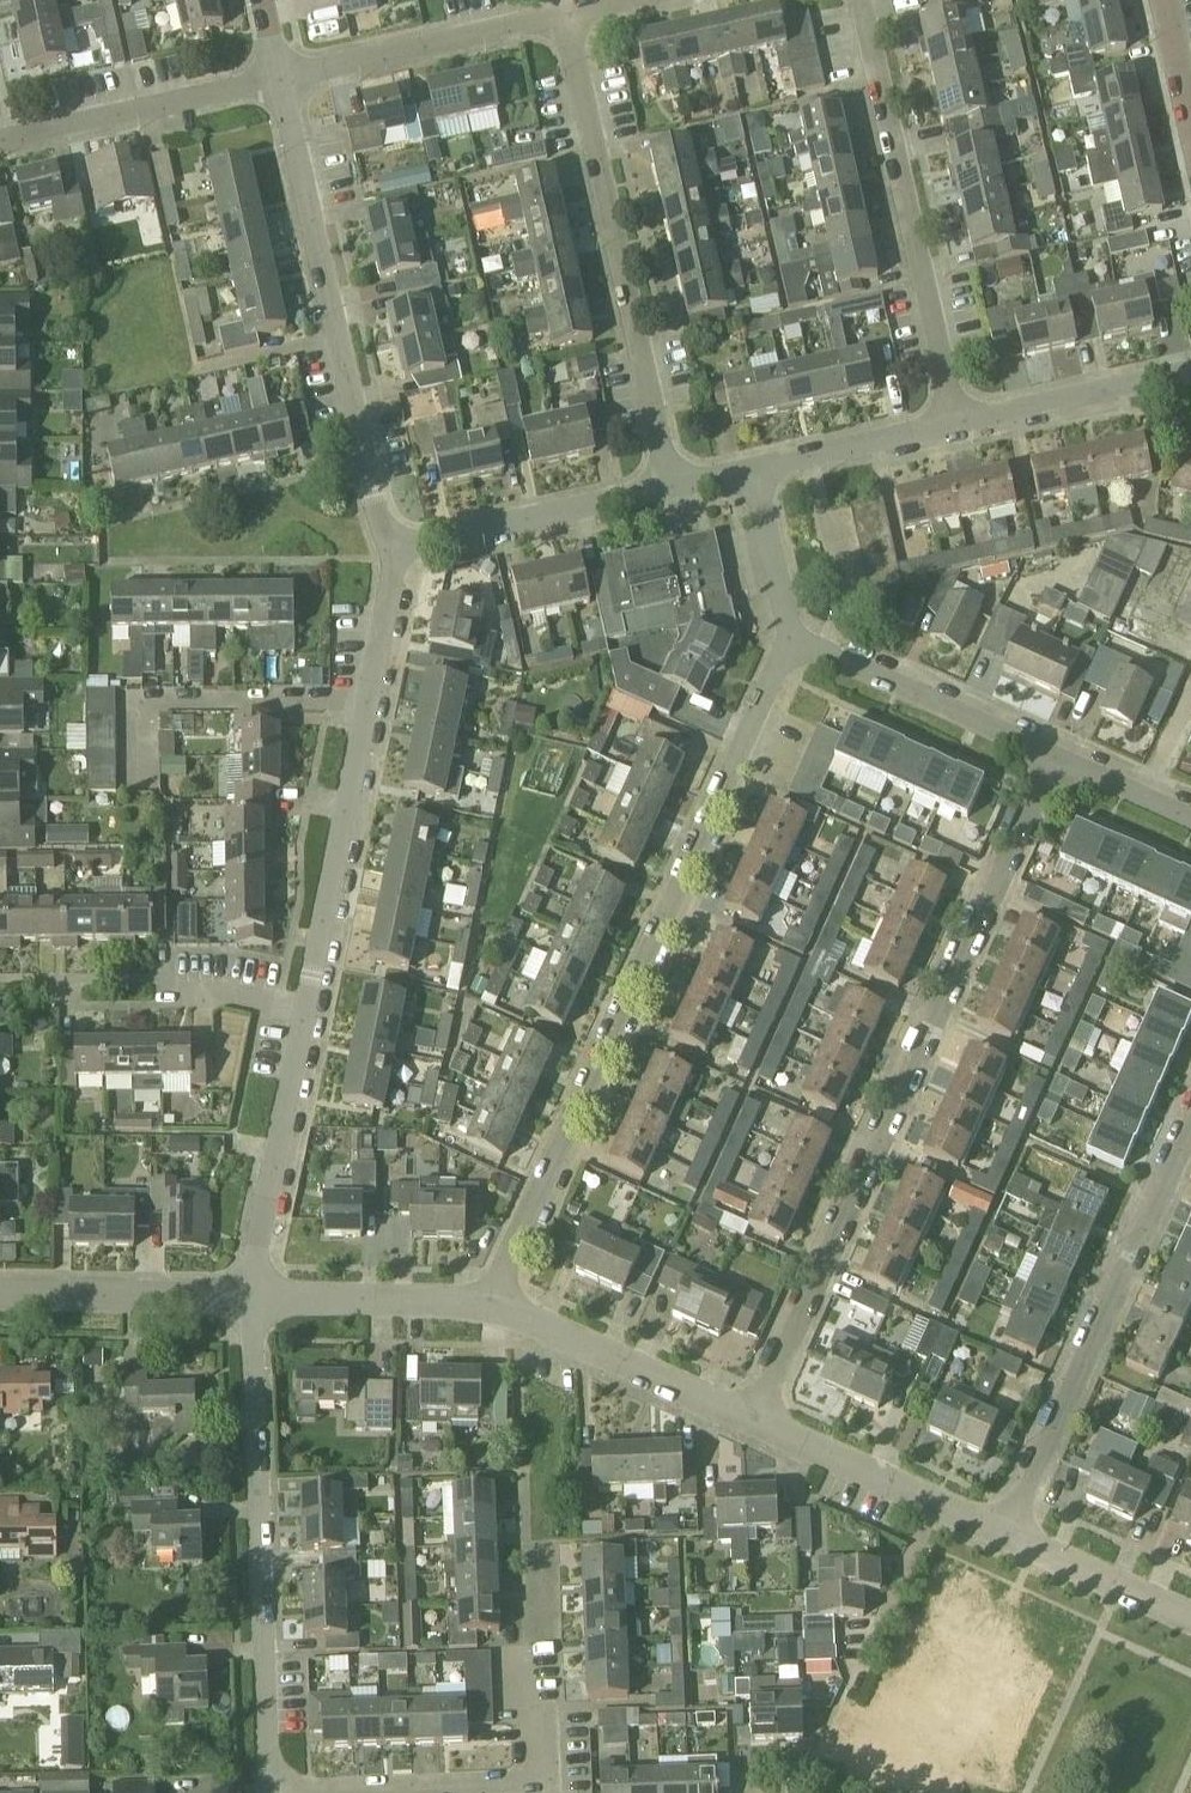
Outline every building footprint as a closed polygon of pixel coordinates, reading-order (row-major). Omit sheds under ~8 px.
[(55,3),(54,0),(13,0),(15,12),(55,3)] [(117,19),(112,0),(100,3),(104,22),(117,19)] [(178,5),(184,34),(224,25),(219,0),(200,0),(178,5)] [(344,17),(378,9),(376,0),(340,0),(344,17)] [(970,40),(964,13),(976,10),(976,8),(989,4),(988,0),(956,0),(940,4),(944,19),(921,24),(925,41),(919,42),(921,51),(970,40)] [(1119,14),(1115,0),(1078,0),(1083,22),(1119,14)] [(21,40),(61,31),(55,3),(15,12),(21,40)] [(781,18),(782,18),(779,6),(750,12),(759,51),(775,47),(781,71),(792,68),(791,62),(788,47),(785,33),(781,18)] [(742,55),(759,51),(750,12),(723,19),(736,77),(747,75),(742,55)] [(785,33),(812,27),(809,12),(782,18),(781,18),(785,33)] [(129,49),(135,47),(133,33),(139,32),(135,14),(123,17),(127,34),(129,49)] [(1069,75),(1094,70),(1091,57),(1126,49),(1119,14),(1083,22),(1088,46),(1063,51),(1065,60),(1050,63),(1051,69),(1035,72),(1037,82),(1053,79),(1069,75)] [(117,19),(104,22),(108,40),(103,41),(106,54),(110,53),(114,68),(126,65),(121,37),(117,19)] [(724,80),(736,77),(723,19),(695,25),(704,63),(720,60),(724,80)] [(686,67),(704,63),(695,25),(667,31),(680,90),(691,88),(686,67)] [(788,47),(816,41),(812,27),(785,33),(788,47)] [(61,31),(21,40),(28,69),(68,60),(61,31)] [(669,93),(680,90),(667,31),(639,38),(647,76),(664,72),(669,93)] [(1009,57),(1024,54),(1020,35),(1004,38),(1009,57)] [(933,74),(975,64),(970,40),(921,51),(923,58),(929,57),(933,74)] [(791,62),(819,56),(816,41),(788,47),(791,62)] [(1024,54),(1009,57),(1012,73),(1027,70),(1024,54)] [(794,77),(822,70),(819,56),(791,62),(792,68),(794,77)] [(932,100),(981,89),(975,64),(933,74),(937,90),(930,91),(932,100)] [(822,70),(794,77),(798,91),(826,85),(822,70)] [(1104,117),(1140,109),(1131,73),(1096,81),(1094,70),(1069,75),(1074,99),(1098,94),(1104,117)] [(460,77),(469,119),(499,112),(491,71),(460,77)] [(786,89),(795,86),(792,75),(783,77),(786,89)] [(451,122),(469,119),(460,77),(430,84),(434,104),(418,108),(425,142),(442,138),(440,130),(452,128),(451,122)] [(972,132),(1017,122),(1016,120),(1026,119),(1023,106),(1014,108),(1013,107),(1000,110),(1000,108),(986,112),(981,89),(932,100),(934,107),(940,105),(944,122),(968,117),(972,132)] [(355,154),(383,148),(380,134),(405,129),(397,91),(364,98),(369,117),(348,121),(355,154)] [(799,146),(846,136),(840,106),(838,107),(836,96),(801,104),(804,114),(801,115),(805,133),(790,136),(792,148),(799,147),(799,146)] [(1098,154),(1147,143),(1140,109),(1104,117),(1088,121),(1091,137),(1093,137),(1098,154)] [(751,135),(764,132),(767,126),(765,113),(747,117),(751,135)] [(722,119),(723,143),(743,142),(742,118),(722,119)] [(950,178),(998,167),(993,141),(1020,135),(1017,122),(972,132),(974,145),(950,151),(954,168),(948,169),(950,178)] [(814,173),(853,164),(846,136),(799,146),(799,147),(802,158),(810,156),(814,173)] [(691,140),(652,148),(658,177),(717,164),(714,152),(695,157),(691,140)] [(495,170),(548,158),(545,143),(492,155),(495,170)] [(1119,184),(1155,176),(1147,143),(1098,154),(1087,157),(1095,190),(1119,185),(1119,184)] [(1057,163),(1076,159),(1073,146),(1054,151),(1057,163)] [(134,170),(130,152),(88,161),(100,213),(156,200),(149,167),(134,170)] [(164,208),(176,205),(172,187),(176,186),(169,152),(152,156),(164,208)] [(1038,184),(1053,181),(1047,155),(1032,158),(1038,184)] [(217,196),(256,188),(250,159),(210,167),(217,196)] [(1076,159),(1057,163),(1059,175),(1078,170),(1076,159)] [(717,164),(720,178),(739,174),(736,160),(732,161),(717,164)] [(762,185),(773,182),(769,163),(758,166),(762,185)] [(717,164),(658,177),(664,205),(703,197),(700,182),(720,178),(717,164)] [(811,202),(859,191),(853,164),(814,173),(818,192),(810,194),(811,202)] [(62,187),(58,167),(18,176),(27,213),(54,207),(58,226),(87,220),(79,183),(62,187)] [(962,201),(1004,192),(998,167),(950,178),(952,185),(958,184),(962,201)] [(428,169),(414,172),(417,187),(432,184),(428,169)] [(502,213),(562,199),(555,170),(517,179),(520,195),(470,206),(473,220),(502,213)] [(1119,184),(1119,185),(1123,204),(1102,209),(1108,238),(1134,232),(1131,218),(1163,211),(1155,176),(1119,184)] [(1053,181),(1038,184),(1042,201),(1057,197),(1053,181)] [(773,182),(762,185),(765,202),(777,199),(773,182)] [(223,224),(262,216),(256,188),(217,196),(223,224)] [(374,248),(415,239),(408,209),(421,206),(417,188),(382,195),(386,213),(367,218),(374,248)] [(826,228),(865,219),(859,191),(811,202),(811,203),(803,205),(806,217),(823,213),(826,228)] [(961,228),(1009,217),(1009,215),(1020,212),(1018,199),(1006,202),(1004,192),(962,201),(965,218),(959,219),(961,228)] [(1,268),(22,262),(6,193),(0,194),(0,265),(1,268)] [(703,197),(664,205),(665,206),(671,234),(729,221),(726,207),(707,211),(704,197),(703,197)] [(529,235),(568,226),(562,199),(502,213),(505,223),(526,219),(529,235)] [(176,205),(164,208),(168,227),(180,224),(176,205)] [(229,252),(269,244),(262,216),(223,224),(229,252)] [(1009,217),(961,228),(963,235),(969,234),(973,251),(974,251),(976,264),(1032,251),(1045,249),(1042,236),(1030,239),(1030,236),(1014,239),(1009,217)] [(775,240),(786,237),(782,219),(771,222),(775,240)] [(817,260),(871,248),(865,219),(826,228),(830,245),(814,248),(817,260)] [(729,221),(671,234),(677,262),(716,253),(713,238),(732,234),(729,221)] [(515,268),(574,254),(568,226),(529,235),(533,252),(512,257),(515,268)] [(1112,257),(1150,248),(1147,233),(1108,241),(1112,257)] [(415,239),(374,248),(381,278),(400,274),(402,274),(406,293),(442,286),(437,267),(435,267),(428,236),(415,239)] [(786,237),(775,240),(778,258),(790,255),(789,252),(786,237)] [(188,261),(189,263),(200,260),(197,243),(185,245),(184,243),(172,246),(176,264),(188,261)] [(235,281),(275,272),(269,244),(229,252),(235,281)] [(871,248),(817,260),(817,261),(781,269),(790,309),(808,304),(805,290),(810,276),(819,274),(825,301),(840,297),(837,285),(841,284),(844,295),(861,291),(859,280),(877,276),(871,248)] [(716,253),(677,262),(683,290),(742,277),(739,265),(719,269),(716,254),(716,253)] [(542,291),(581,282),(574,254),(515,268),(518,280),(538,275),(542,291)] [(999,265),(1003,278),(1024,272),(1020,260),(999,265)] [(193,280),(189,263),(188,261),(176,264),(181,283),(193,280)] [(1085,321),(1075,277),(1072,264),(1064,266),(1065,273),(1060,280),(1054,282),(1060,307),(1042,312),(1051,352),(1077,346),(1071,324),(1085,321)] [(241,309),(281,300),(275,272),(235,281),(241,309)] [(671,272),(653,278),(659,293),(677,287),(671,272)] [(1129,334),(1120,294),(1119,294),(1116,282),(1090,288),(1087,274),(1075,277),(1085,321),(1098,318),(1103,340),(1129,334)] [(1120,294),(1129,334),(1153,329),(1148,307),(1160,304),(1153,274),(1133,279),(1136,290),(1120,294)] [(742,277),(683,290),(689,319),(728,310),(725,295),(745,290),(742,277)] [(527,323),(587,310),(581,282),(542,291),(546,308),(525,313),(527,323)] [(409,307),(388,312),(395,343),(397,343),(397,345),(438,336),(433,312),(447,309),(442,286),(406,293),(409,307)] [(462,296),(460,286),(448,289),(450,299),(462,296)] [(753,315),(781,309),(779,295),(750,301),(753,315)] [(15,345),(15,329),(31,329),(31,297),(0,297),(0,345),(15,345)] [(189,320),(201,317),(197,299),(185,302),(189,320)] [(281,300),(241,309),(244,324),(219,329),(225,356),(260,347),(258,335),(287,329),(281,300)] [(858,300),(826,307),(829,320),(861,314),(858,300)] [(1051,352),(1042,312),(1024,316),(1022,304),(1001,308),(1012,360),(1024,357),(1025,358),(1051,352)] [(797,313),(800,324),(818,320),(815,309),(797,313)] [(587,310),(527,323),(530,336),(551,332),(555,347),(593,339),(587,310)] [(782,328),(800,324),(797,313),(780,316),(770,319),(772,330),(782,328)] [(201,317),(189,320),(195,347),(207,344),(201,317)] [(744,336),(762,332),(760,321),(741,325),(744,336)] [(830,326),(837,358),(846,397),(874,390),(870,371),(882,368),(878,350),(866,353),(865,351),(849,355),(842,323),(830,326)] [(438,387),(454,383),(463,381),(457,356),(443,359),(438,336),(397,345),(405,377),(424,373),(427,389),(438,387)] [(32,393),(32,362),(15,361),(15,345),(0,345),(0,393),(32,393)] [(580,375),(600,370),(596,355),(576,360),(580,375)] [(818,404),(846,397),(837,358),(809,364),(818,404)] [(791,410),(818,404),(809,364),(782,371),(791,410)] [(84,412),(82,371),(63,372),(64,412),(84,412)] [(763,417),(791,410),(782,371),(754,377),(763,417)] [(515,372),(500,375),(508,409),(522,406),(515,372)] [(733,424),(763,417),(754,377),(724,385),(714,387),(719,408),(729,406),(733,424)] [(454,383),(438,387),(442,410),(459,407),(454,383)] [(251,393),(252,395),(256,412),(257,418),(267,462),(278,459),(277,454),(296,450),(292,436),(311,432),(305,407),(270,414),(265,390),(251,393)] [(16,440),(16,424),(32,423),(32,393),(0,393),(0,440),(16,440)] [(556,420),(565,460),(596,453),(592,436),(605,433),(597,393),(568,400),(572,417),(556,420)] [(243,415),(256,412),(252,395),(239,397),(243,415)] [(112,410),(109,397),(86,402),(89,415),(112,410)] [(465,440),(474,480),(504,473),(497,444),(513,440),(504,404),(476,411),(482,437),(465,440)] [(236,463),(227,424),(209,428),(204,405),(193,408),(198,431),(207,470),(236,463)] [(197,431),(198,431),(193,408),(180,411),(184,428),(195,426),(197,431)] [(134,421),(138,439),(149,436),(145,418),(134,421)] [(266,462),(267,462),(257,418),(227,424),(236,463),(265,457),(266,462)] [(474,480),(465,440),(450,444),(444,418),(415,425),(423,460),(436,457),(443,487),(474,480)] [(534,467),(565,460),(556,420),(525,427),(534,467)] [(125,441),(138,439),(134,421),(121,424),(125,441)] [(177,477),(207,470),(198,431),(197,431),(168,437),(177,477)] [(148,483),(177,477),(168,437),(139,444),(148,483)] [(18,490),(33,490),(33,457),(16,457),(16,440),(0,440),(0,489),(18,489),(18,490)] [(1115,446),(1123,484),(1151,478),(1143,440),(1115,446)] [(118,490),(148,483),(139,444),(109,451),(118,490)] [(1095,490),(1123,484),(1115,446),(1087,452),(1095,490)] [(1068,496),(1095,490),(1087,452),(1059,458),(1068,496)] [(1178,457),(1170,494),(1190,499),(1190,460),(1178,457)] [(1039,503),(1068,496),(1059,458),(1031,464),(1039,503)] [(979,476),(987,514),(1016,508),(1008,470),(979,476)] [(960,520),(987,514),(979,476),(952,482),(960,520)] [(945,523),(960,520),(952,482),(924,488),(932,526),(934,537),(947,535),(945,523)] [(903,532),(932,526),(924,488),(895,494),(903,532)] [(18,490),(18,489),(0,489),(0,515),(18,515),(18,490)] [(854,520),(887,512),(884,498),(851,505),(854,520)] [(857,534),(890,527),(887,512),(854,520),(857,534)] [(1108,518),(1111,532),(1135,527),(1131,512),(1108,518)] [(1065,542),(1062,528),(1052,530),(1050,520),(1036,523),(1041,548),(1065,542)] [(1148,520),(1145,535),(1161,539),(1162,539),(1166,524),(1157,522),(1148,520)] [(1065,542),(1088,537),(1085,523),(1062,528),(1065,542)] [(1171,541),(1177,542),(1187,545),(1188,545),(1190,532),(1190,530),(1180,527),(1174,526),(1171,541)] [(860,549),(893,541),(890,527),(857,534),(860,549)] [(999,542),(1002,557),(1036,549),(1032,534),(999,542)] [(710,635),(735,647),(741,646),(736,625),(726,621),(733,611),(731,601),(729,602),(714,536),(668,547),(668,549),(626,559),(625,556),(604,561),(607,574),(592,577),(607,641),(627,636),(623,618),(672,607),(678,633),(680,640),(677,645),(700,656),(710,635)] [(1137,570),(1149,542),(1125,536),(1109,539),(1078,606),(1111,621),(1135,569),(1137,570)] [(864,563),(897,556),(893,541),(860,549),(864,563)] [(969,564),(1002,557),(999,542),(966,549),(969,564)] [(1149,542),(1137,570),(1154,578),(1168,546),(1149,542)] [(936,572),(969,564),(966,549),(933,557),(936,572)] [(900,570),(899,564),(897,556),(864,563),(867,578),(900,570)] [(926,574),(936,572),(933,557),(899,564),(900,570),(904,586),(903,586),(928,581),(926,574)] [(486,558),(478,572),(490,580),(499,566),(486,558)] [(9,586),(24,586),(24,560),(7,560),(7,559),(0,559),(0,585),(9,585),(9,586)] [(558,562),(570,614),(577,612),(576,607),(592,604),(582,561),(565,565),(564,561),(558,562)] [(1019,567),(1017,561),(1009,562),(969,571),(971,583),(1012,574),(1011,568),(1019,567)] [(562,616),(570,614),(558,562),(552,563),(553,568),(537,571),(546,614),(561,611),(562,616)] [(84,565),(66,566),(67,583),(85,582),(84,565)] [(546,614),(537,571),(521,575),(520,570),(513,572),(523,619),(524,625),(532,622),(531,617),(546,614)] [(869,589),(904,586),(900,570),(867,578),(869,589)] [(961,650),(981,609),(951,595),(962,572),(944,575),(931,603),(943,609),(931,635),(961,650)] [(9,586),(9,585),(0,585),(0,612),(9,612),(9,586)] [(889,616),(903,586),(904,586),(869,589),(867,589),(861,603),(889,616)] [(144,628),(145,628),(145,588),(114,589),(114,628),(131,628),(132,654),(124,654),(124,681),(144,681),(144,653),(146,654),(145,635),(144,635),(144,628)] [(145,628),(175,628),(175,588),(145,588),(145,628)] [(205,653),(206,653),(205,588),(175,588),(175,628),(192,628),(192,653),(188,653),(189,684),(205,684),(205,653)] [(216,628),(235,628),(235,588),(205,588),(206,653),(216,652),(216,628)] [(235,628),(264,628),(266,628),(265,588),(235,588),(235,628)] [(266,652),(265,652),(265,676),(277,675),(278,652),(276,652),(276,628),(296,628),(296,588),(265,588),(266,628),(264,628),(264,634),(266,634),(266,652)] [(1048,591),(1043,609),(1060,614),(1065,596),(1048,591)] [(913,628),(926,601),(911,594),(898,620),(913,628)] [(480,632),(486,633),(488,625),(482,624),(485,609),(442,600),(439,617),(434,616),(433,622),(480,632)] [(623,618),(627,636),(628,637),(665,629),(665,630),(666,636),(678,633),(672,607),(623,618)] [(1185,608),(1179,621),(1190,626),(1190,610),(1185,608)] [(1032,683),(1051,642),(1022,629),(1026,621),(1012,615),(998,645),(1012,652),(1003,669),(1032,683)] [(485,640),(486,633),(480,632),(433,622),(432,629),(436,629),(432,646),(475,655),(479,639),(485,640)] [(506,645),(518,642),(513,622),(501,624),(506,645)] [(266,634),(264,634),(253,634),(252,652),(265,652),(266,652),(266,634)] [(731,648),(735,647),(710,635),(700,656),(677,645),(661,681),(699,699),(709,677),(723,672),(722,666),(731,648)] [(585,657),(603,653),(600,641),(582,645),(585,657)] [(518,642),(506,645),(510,666),(522,662),(518,642)] [(1051,642),(1032,683),(1060,696),(1068,678),(1081,684),(1096,653),(1083,647),(1079,655),(1051,642)] [(554,651),(557,663),(575,659),(572,647),(554,651)] [(539,667),(557,663),(554,651),(537,655),(539,667)] [(38,680),(39,665),(34,665),(34,664),(11,664),(11,652),(0,652),(0,680),(38,680)] [(1132,728),(1150,688),(1131,679),(1138,664),(1113,653),(1099,684),(1112,690),(1101,714),(1132,728)] [(469,667),(468,676),(482,679),(484,670),(469,667)] [(482,678),(495,681),(497,671),(484,669),(482,678)] [(423,704),(463,713),(469,684),(429,676),(423,704)] [(38,680),(0,680),(0,734),(23,734),(23,705),(44,705),(44,680),(38,680)] [(88,703),(116,703),(116,690),(88,690),(88,703)] [(631,719),(639,702),(615,691),(607,709),(631,719)] [(1172,697),(1159,691),(1146,718),(1160,725),(1172,697)] [(88,716),(116,715),(116,703),(88,703),(88,716)] [(514,722),(514,723),(535,727),(537,713),(517,709),(518,705),(506,703),(502,720),(514,722)] [(457,740),(463,713),(423,704),(418,732),(457,740)] [(245,757),(289,757),(289,745),(282,745),(282,727),(272,727),(272,713),(237,714),(237,729),(245,729),(245,757)] [(173,717),(173,714),(161,714),(161,758),(173,758),(173,734),(195,733),(195,717),(173,717)] [(88,728),(116,728),(116,715),(88,716),(88,728)] [(511,740),(514,723),(514,722),(502,720),(499,737),(511,740)] [(636,773),(671,788),(684,761),(672,756),(680,737),(646,722),(637,741),(648,746),(636,773)] [(862,770),(878,734),(851,722),(844,738),(838,751),(835,758),(862,770)] [(838,751),(844,738),(819,726),(813,739),(838,751)] [(88,741),(116,741),(116,728),(88,728),(88,741)] [(451,768),(457,740),(418,732),(412,760),(451,768)] [(600,756),(609,739),(596,733),(588,750),(600,756)] [(888,782),(904,746),(878,734),(862,770),(888,782)] [(832,764),(835,758),(838,751),(813,739),(807,752),(832,764)] [(88,754),(116,754),(116,741),(88,741),(88,754)] [(914,794),(930,758),(904,746),(888,782),(914,794)] [(20,800),(19,783),(36,783),(36,751),(0,751),(0,799),(20,800)] [(826,777),(832,764),(807,752),(801,766),(826,777)] [(88,766),(116,766),(116,754),(88,754),(88,766)] [(238,800),(273,800),(273,787),(281,787),(281,770),(289,770),(289,757),(245,757),(245,785),(238,785),(238,800)] [(178,758),(175,758),(163,758),(163,774),(179,774),(178,758)] [(940,806),(956,770),(930,758),(914,794),(940,806)] [(503,779),(503,778),(506,761),(494,759),(491,776),(503,779)] [(465,771),(451,768),(412,760),(406,789),(445,797),(445,798),(452,799),(455,788),(461,789),(465,771)] [(595,786),(603,769),(590,763),(582,780),(595,786)] [(88,779),(116,779),(116,766),(88,766),(88,779)] [(820,790),(826,777),(801,766),(795,779),(820,790)] [(956,770),(940,806),(967,818),(983,782),(956,770)] [(503,779),(491,776),(491,777),(469,773),(466,789),(487,793),(487,794),(491,795),(488,811),(502,813),(506,794),(512,796),(515,780),(503,778),(503,779)] [(659,815),(671,788),(636,773),(624,799),(659,815)] [(116,779),(88,779),(88,792),(116,792),(116,779)] [(814,803),(820,791),(820,790),(795,779),(789,792),(814,803)] [(583,814),(590,796),(578,790),(570,807),(583,814)] [(820,791),(814,803),(832,812),(838,799),(820,791)] [(20,800),(0,799),(0,847),(34,847),(33,826),(48,826),(48,800),(20,800)] [(647,842),(659,815),(624,799),(612,826),(647,842)] [(227,844),(265,843),(265,828),(273,828),(273,800),(238,800),(238,814),(227,814),(227,844)] [(760,830),(795,846),(806,821),(816,825),(822,811),(798,800),(792,813),(772,804),(760,830)] [(859,824),(865,810),(848,802),(842,816),(859,824)] [(886,835),(891,822),(874,814),(868,827),(886,835)] [(570,841),(578,823),(565,817),(557,835),(570,841)] [(393,847),(434,854),(439,826),(399,818),(393,847)] [(1088,872),(1103,837),(1076,825),(1061,860),(1075,866),(1070,878),(1083,884),(1088,872)] [(635,869),(647,842),(612,826),(600,853),(635,869)] [(912,848),(918,834),(900,826),(894,839),(912,848)] [(90,830),(70,830),(70,848),(90,848),(90,830)] [(783,872),(795,846),(760,830),(748,856),(783,872)] [(829,865),(843,871),(855,842),(842,836),(829,865)] [(1114,884),(1130,849),(1103,837),(1088,872),(1114,884)] [(959,869),(964,856),(944,846),(926,838),(920,851),(938,859),(959,869)] [(227,872),(273,872),(273,860),(265,860),(265,843),(227,844),(227,872)] [(473,863),(485,865),(486,865),(489,846),(477,844),(473,863)] [(849,879),(862,885),(877,852),(864,846),(849,879)] [(428,883),(434,854),(393,847),(388,875),(428,883)] [(1140,896),(1156,861),(1130,849),(1114,884),(1140,896)] [(37,854),(37,869),(55,868),(55,853),(37,854)] [(76,868),(95,868),(95,853),(76,853),(76,868)] [(95,853),(95,868),(113,868),(112,853),(95,853)] [(9,903),(8,903),(8,868),(8,854),(0,854),(0,947),(10,947),(9,903)] [(18,869),(37,869),(37,854),(19,854),(18,869)] [(174,873),(188,873),(188,855),(174,855),(174,873)] [(771,898),(783,872),(748,856),(737,882),(771,898)] [(1167,908),(1182,872),(1156,861),(1140,896),(1167,908)] [(485,865),(473,863),(471,862),(469,872),(471,873),(468,888),(480,891),(483,875),(485,865)] [(830,898),(843,871),(829,865),(816,892),(830,898)] [(547,891),(556,873),(543,867),(534,885),(547,891)] [(900,893),(935,909),(947,883),(912,867),(900,893)] [(227,901),(265,901),(265,886),(273,886),(273,872),(227,872),(227,901)] [(1182,872),(1167,908),(1190,919),(1190,876),(1182,872)] [(188,873),(174,873),(173,892),(188,892),(188,873)] [(423,911),(428,883),(388,875),(382,903),(423,911)] [(577,903),(612,919),(625,892),(590,876),(577,903)] [(847,918),(862,885),(849,879),(834,912),(847,918)] [(784,904),(771,898),(737,882),(724,909),(759,924),(761,921),(774,927),(784,904)] [(1067,918),(1073,905),(1030,885),(1024,898),(1067,918)] [(124,893),(124,946),(137,946),(137,939),(153,938),(153,933),(168,932),(168,888),(152,889),(152,892),(124,893)] [(474,921),(480,891),(468,888),(462,919),(474,921)] [(817,926),(830,898),(816,892),(804,920),(817,926)] [(111,946),(124,946),(124,893),(94,893),(95,902),(96,939),(111,939),(111,946)] [(923,935),(935,909),(900,893),(888,919),(923,935)] [(535,918),(543,900),(530,895),(523,912),(535,918)] [(265,901),(227,901),(228,931),(239,931),(239,945),(273,945),(273,917),(265,917),(265,901)] [(80,939),(96,939),(95,902),(66,903),(67,947),(80,946),(80,939)] [(22,940),(38,939),(38,903),(9,903),(10,947),(22,947),(22,940)] [(54,947),(67,947),(66,903),(38,903),(38,939),(54,939),(54,947)] [(417,939),(423,911),(382,903),(377,931),(417,939)] [(600,946),(612,919),(577,903),(564,930),(600,946)] [(1073,905),(1067,918),(1085,926),(1091,913),(1073,905)] [(197,925),(197,906),(179,906),(179,925),(197,925)] [(833,951),(847,918),(834,912),(819,945),(833,951)] [(1111,938),(1117,925),(1099,916),(1093,930),(1111,938)] [(516,942),(517,941),(524,924),(512,918),(503,936),(504,936),(516,942)] [(911,961),(923,935),(888,919),(877,945),(911,961)] [(1012,945),(1046,960),(1058,934),(1024,919),(1012,945)] [(1120,941),(1138,949),(1144,936),(1135,932),(1139,922),(1130,919),(1126,928),(1120,941)] [(804,955),(817,926),(804,920),(799,931),(791,927),(783,945),(804,955)] [(456,947),(468,949),(472,932),(460,929),(456,947)] [(587,973),(600,946),(564,930),(552,957),(587,973)] [(411,967),(417,939),(377,931),(371,959),(411,967)] [(708,959),(743,975),(755,948),(720,932),(708,959)] [(523,944),(517,941),(516,942),(504,936),(495,954),(502,957),(498,966),(511,972),(523,944)] [(1183,938),(1177,951),(1190,958),(1190,942),(1183,938)] [(1143,951),(1138,949),(1120,941),(1119,940),(1114,951),(1113,951),(1109,960),(1110,961),(1105,971),(1119,977),(1130,982),(1143,951)] [(835,952),(833,951),(819,945),(811,964),(837,976),(842,964),(839,963),(840,961),(833,958),(835,952)] [(899,987),(911,961),(877,945),(865,971),(899,987)] [(1040,975),(1046,960),(1012,945),(1001,971),(1035,986),(1034,987),(1045,992),(1050,981),(1040,975)] [(465,967),(468,949),(456,947),(452,964),(465,967)] [(771,993),(784,999),(802,960),(780,950),(774,963),(782,968),(771,993)] [(1177,951),(1172,965),(1190,973),(1190,958),(1177,951)] [(1082,970),(1080,975),(1093,982),(1096,976),(1104,959),(1090,952),(1082,970)] [(575,1000),(587,973),(552,957),(540,984),(575,1000)] [(1166,978),(1171,965),(1154,957),(1148,970),(1166,978)] [(731,1000),(743,975),(708,959),(696,984),(731,1000)] [(831,988),(837,976),(811,964),(805,978),(817,984),(820,985),(820,984),(831,988)] [(1172,965),(1171,965),(1166,978),(1190,989),(1190,973),(1172,965)] [(503,989),(511,972),(498,966),(490,984),(503,989)] [(1023,1012),(1034,987),(1035,986),(1001,971),(989,997),(1023,1012)] [(1111,994),(1119,977),(1105,971),(1098,987),(1111,994)] [(1080,976),(1071,995),(1084,1001),(1093,982),(1080,975),(1080,976)] [(483,996),(490,983),(478,977),(471,991),(483,996)] [(803,1017),(817,984),(805,978),(804,978),(789,1011),(803,1017)] [(499,997),(503,989),(490,984),(482,1002),(495,1007),(501,1009),(505,1000),(499,997)] [(562,1028),(575,1000),(540,984),(527,1012),(562,1028)] [(719,1026),(731,1000),(696,984),(684,1010),(719,1026)] [(361,1018),(401,1025),(406,997),(367,989),(361,1018)] [(839,1018),(873,1033),(885,1007),(851,991),(850,992),(843,989),(837,1001),(845,1005),(839,1018)] [(773,1024),(784,999),(771,993),(760,1018),(773,1024)] [(1182,1037),(1190,1018),(1190,1009),(1160,994),(1147,1021),(1182,1037)] [(1098,1020),(1106,1002),(1093,996),(1085,1014),(1098,1020)] [(1011,1038),(1023,1012),(989,997),(977,1023),(1011,1038)] [(1067,1003),(1059,1020),(1073,1027),(1081,1009),(1082,1007),(1068,1001),(1067,1003)] [(707,1053),(719,1026),(684,1010),(672,1037),(707,1053)] [(788,1050),(803,1017),(789,1011),(774,1044),(788,1050)] [(438,1033),(451,1035),(454,1017),(442,1015),(438,1033)] [(395,1053),(401,1025),(361,1018),(356,1046),(395,1053)] [(762,1048),(773,1024),(760,1018),(749,1042),(762,1048)] [(862,1059),(873,1033),(839,1018),(827,1043),(862,1059)] [(1170,1063),(1182,1037),(1147,1021),(1135,1047),(1170,1063)] [(1087,1046),(1095,1029),(1082,1023),(1074,1040),(1087,1046)] [(473,1054),(484,1032),(471,1026),(461,1048),(473,1054)] [(1047,1047),(1061,1053),(1067,1039),(1070,1034),(1070,1033),(1056,1027),(1056,1028),(1054,1033),(1047,1047)] [(164,1093),(164,1076),(163,1076),(162,1031),(151,1031),(151,1038),(134,1038),(135,1076),(135,1094),(164,1093)] [(163,1076),(164,1076),(192,1076),(192,1084),(207,1084),(206,1047),(192,1047),(192,1037),(176,1038),(176,1031),(162,1031),(163,1076)] [(79,1077),(106,1076),(105,1032),(93,1032),(93,1039),(76,1039),(76,1049),(63,1049),(63,1085),(64,1085),(64,1099),(76,1099),(77,1084),(79,1084),(79,1077)] [(135,1076),(134,1038),(119,1038),(119,1032),(105,1032),(106,1076),(135,1076)] [(447,1052),(451,1035),(438,1033),(435,1050),(447,1052)] [(505,1061),(540,1077),(553,1049),(518,1034),(505,1061)] [(12,1057),(11,1038),(0,1039),(0,1057),(12,1057)] [(751,1074),(762,1048),(749,1042),(737,1067),(751,1074)] [(850,1085),(862,1059),(827,1043),(815,1069),(850,1085)] [(773,1083),(788,1050),(774,1044),(759,1077),(773,1083)] [(389,1081),(395,1053),(356,1046),(350,1074),(389,1081)] [(959,1074),(994,1089),(1006,1062),(971,1047),(959,1074)] [(1158,1089),(1170,1063),(1135,1047),(1124,1073),(1158,1089)] [(1075,1073),(1083,1055),(1070,1049),(1062,1067),(1075,1073)] [(463,1076),(471,1058),(458,1053),(451,1071),(463,1076)] [(1039,1065),(1039,1066),(1052,1072),(1058,1059),(1044,1053),(1044,1054),(1039,1065)] [(646,1083),(681,1099),(693,1072),(658,1057),(646,1083)] [(528,1104),(540,1077),(505,1061),(493,1088),(528,1104)] [(850,1085),(815,1069),(815,1071),(806,1066),(800,1077),(810,1082),(803,1096),(838,1111),(850,1085)] [(425,1088),(437,1091),(440,1073),(428,1071),(425,1088)] [(1147,1115),(1158,1089),(1124,1073),(1112,1099),(1147,1115)] [(384,1110),(389,1081),(350,1074),(345,1102),(384,1110)] [(982,1115),(994,1089),(959,1074),(948,1099),(982,1115)] [(1063,1099),(1071,1081),(1058,1075),(1050,1093),(1063,1099)] [(1021,1105),(1034,1111),(1047,1082),(1034,1076),(1021,1105)] [(669,1124),(681,1099),(646,1083),(635,1108),(669,1124)] [(442,1104),(455,1107),(459,1089),(446,1085),(442,1104)] [(433,1109),(437,1091),(425,1088),(421,1106),(433,1109)] [(515,1131),(528,1104),(493,1088),(481,1115),(515,1131)] [(716,1114),(730,1120),(740,1096),(727,1090),(716,1114)] [(1147,1115),(1112,1099),(1111,1100),(1099,1095),(1088,1119),(1100,1125),(1135,1141),(1147,1115)] [(736,1129),(749,1135),(762,1106),(749,1099),(736,1129)] [(971,1141),(982,1115),(948,1099),(936,1125),(971,1141)] [(1051,1125),(1053,1122),(1059,1107),(1046,1101),(1038,1119),(1051,1125)] [(452,1125),(455,1107),(442,1104),(438,1122),(452,1125)] [(1022,1139),(1034,1111),(1021,1105),(1008,1133),(1022,1139)] [(657,1149),(669,1124),(635,1108),(623,1134),(657,1149)] [(719,1143),(730,1120),(716,1114),(706,1137),(719,1143)] [(135,1130),(135,1115),(116,1115),(116,1130),(135,1130)] [(135,1115),(135,1130),(153,1130),(153,1115),(135,1115)] [(503,1159),(515,1131),(481,1115),(468,1143),(503,1159)] [(785,1147),(820,1162),(832,1136),(798,1120),(785,1147)] [(14,1142),(13,1125),(0,1125),(0,1143),(14,1142)] [(959,1168),(971,1141),(936,1125),(924,1152),(959,1168)] [(1122,1168),(1135,1141),(1100,1125),(1088,1152),(1122,1168)] [(737,1163),(749,1135),(736,1129),(723,1157),(737,1163)] [(1009,1167),(1022,1139),(1008,1133),(995,1161),(1009,1167)] [(646,1176),(657,1149),(623,1134),(611,1160),(646,1176)] [(719,1143),(706,1137),(703,1143),(686,1134),(681,1146),(698,1154),(695,1160),(709,1166),(719,1143)] [(378,1193),(378,1172),(378,1165),(375,1165),(374,1152),(373,1152),(372,1137),(354,1136),(353,1165),(353,1198),(325,1198),(325,1237),(363,1238),(363,1193),(378,1193)] [(181,1138),(170,1138),(170,1154),(181,1154),(181,1138)] [(808,1188),(820,1162),(785,1147),(774,1173),(808,1188)] [(727,1184),(737,1163),(723,1157),(710,1186),(719,1190),(721,1185),(726,1187),(727,1184)] [(698,1191),(709,1166),(695,1160),(684,1184),(698,1191)] [(996,1195),(1009,1167),(995,1161),(988,1177),(977,1172),(972,1184),(996,1195)] [(7,1204),(7,1195),(21,1195),(21,1163),(0,1163),(0,1204),(7,1204)] [(898,1199),(932,1215),(944,1188),(909,1172),(898,1199)] [(796,1214),(808,1188),(774,1173),(762,1198),(796,1214)] [(1039,1198),(1039,1197),(1043,1187),(1017,1174),(1012,1186),(1039,1198)] [(501,1179),(496,1191),(506,1195),(512,1183),(501,1179)] [(152,1213),(166,1214),(166,1245),(209,1246),(209,1234),(213,1234),(213,1214),(209,1214),(210,1194),(177,1194),(177,1180),(152,1180),(152,1192),(152,1213)] [(439,1197),(440,1181),(440,1180),(421,1180),(420,1186),(391,1185),(391,1206),(400,1206),(400,1216),(412,1216),(412,1238),(438,1239),(439,1197)] [(439,1197),(438,1239),(465,1240),(465,1222),(479,1222),(480,1186),(456,1185),(453,1181),(440,1181),(439,1197)] [(1063,1209),(1093,1222),(1098,1213),(1101,1214),(1109,1196),(1076,1181),(1064,1208),(1063,1209)] [(962,1235),(975,1241),(986,1217),(987,1217),(995,1200),(957,1182),(949,1199),(973,1211),(962,1235)] [(796,1214),(762,1198),(761,1200),(727,1184),(726,1187),(721,1185),(719,1190),(710,1186),(697,1215),(720,1225),(725,1213),(716,1210),(719,1202),(746,1215),(751,1203),(758,1206),(750,1225),(784,1240),(796,1214)] [(1064,1208),(1039,1197),(1039,1198),(1012,1186),(1007,1196),(1054,1217),(1052,1221),(1057,1223),(1052,1235),(1051,1235),(1085,1250),(1093,1232),(1090,1231),(1093,1222),(1063,1209),(1064,1208)] [(105,1202),(103,1202),(74,1202),(74,1189),(57,1188),(57,1225),(73,1225),(73,1244),(104,1244),(105,1202)] [(152,1192),(103,1191),(103,1202),(105,1202),(104,1244),(135,1245),(135,1227),(152,1227),(152,1213),(152,1192)] [(921,1240),(932,1215),(898,1199),(886,1225),(921,1240)] [(599,1283),(617,1245),(600,1238),(605,1227),(586,1218),(573,1246),(585,1251),(575,1272),(599,1283)] [(909,1266),(921,1240),(886,1225),(874,1251),(909,1266)] [(988,1238),(1005,1246),(1009,1235),(993,1227),(988,1238)] [(1051,1235),(1052,1235),(1039,1228),(1028,1254),(1040,1260),(1040,1261),(1069,1275),(1074,1265),(1077,1267),(1085,1250),(1051,1235)] [(1185,1232),(1173,1258),(1190,1266),(1190,1235),(1185,1232)] [(964,1265),(975,1241),(962,1235),(951,1259),(964,1265)] [(1000,1256),(1005,1246),(988,1238),(984,1248),(1000,1256)] [(617,1245),(599,1283),(623,1294),(625,1289),(645,1298),(665,1253),(636,1240),(631,1252),(617,1245)] [(897,1293),(909,1266),(874,1251),(863,1277),(897,1293)] [(713,1290),(718,1278),(719,1277),(672,1256),(658,1285),(681,1295),(672,1316),(696,1326),(713,1289),(713,1290)] [(1173,1258),(1160,1285),(1190,1299),(1190,1266),(1173,1258)] [(954,1289),(964,1265),(951,1259),(940,1283),(954,1289)] [(1066,1283),(1069,1275),(1040,1261),(1028,1287),(1028,1288),(1061,1303),(1069,1285),(1066,1283)] [(713,1289),(696,1326),(720,1337),(725,1327),(746,1337),(763,1299),(718,1278),(713,1290),(713,1289)] [(964,1291),(981,1298),(985,1288),(969,1280),(964,1291)] [(1028,1288),(1028,1287),(1015,1281),(1003,1308),(1016,1314),(1046,1328),(1050,1318),(1053,1320),(1061,1303),(1028,1288)] [(943,1312),(954,1289),(940,1283),(929,1306),(926,1305),(920,1317),(931,1322),(943,1327),(948,1315),(943,1312)] [(1160,1285),(1149,1311),(1183,1327),(1190,1310),(1190,1299),(1160,1285)] [(885,1318),(891,1303),(858,1288),(851,1302),(885,1318)] [(976,1309),(981,1298),(964,1291),(960,1301),(976,1309)] [(1171,1353),(1183,1327),(1149,1311),(1137,1337),(1171,1353)] [(1042,1336),(1046,1328),(1016,1314),(1004,1341),(1037,1356),(1045,1338),(1042,1336)] [(945,1328),(943,1327),(931,1322),(916,1355),(930,1361),(933,1357),(932,1357),(945,1328)] [(932,1357),(933,1357),(947,1363),(960,1335),(945,1328),(932,1357)] [(851,1396),(873,1348),(838,1332),(831,1347),(838,1350),(823,1384),(851,1396)] [(1159,1379),(1171,1353),(1137,1337),(1125,1364),(1159,1379)] [(873,1348),(851,1396),(879,1409),(894,1375),(905,1380),(912,1365),(873,1348)] [(971,1406),(954,1443),(983,1456),(990,1439),(1008,1448),(1018,1426),(1000,1418),(999,1418),(984,1412),(1002,1371),(1017,1378),(1023,1363),(995,1350),(971,1406)] [(102,1351),(86,1351),(86,1367),(102,1367),(102,1351)] [(57,1366),(57,1378),(73,1378),(73,1366),(57,1366)] [(340,1375),(340,1367),(323,1367),(323,1374),(299,1374),(298,1404),(347,1405),(347,1423),(357,1423),(357,1429),(393,1430),(394,1381),(358,1381),(358,1375),(340,1375)] [(451,1411),(451,1425),(453,1425),(453,1432),(479,1432),(479,1424),(494,1425),(494,1430),(508,1431),(509,1370),(482,1369),(482,1372),(452,1372),(451,1411)] [(149,1385),(149,1370),(126,1371),(128,1412),(162,1411),(164,1415),(172,1415),(174,1419),(176,1419),(177,1433),(198,1432),(196,1383),(149,1385)] [(451,1411),(452,1372),(424,1371),(423,1390),(409,1390),(408,1422),(423,1422),(423,1425),(451,1425),(451,1411)] [(36,1372),(3,1372),(3,1391),(0,1391),(0,1415),(43,1415),(43,1406),(52,1406),(52,1379),(36,1379),(36,1372)] [(1158,1404),(1159,1405),(1175,1412),(1190,1419),(1190,1401),(1165,1390),(1158,1404)] [(1129,1392),(1118,1418),(1130,1423),(1146,1431),(1158,1404),(1141,1397),(1129,1392)] [(954,1443),(971,1406),(944,1394),(928,1431),(954,1443)] [(1169,1425),(1175,1412),(1159,1405),(1154,1418),(1169,1425)] [(1110,1510),(1127,1473),(1132,1462),(1114,1453),(1118,1444),(1099,1436),(1082,1473),(1094,1478),(1084,1498),(1110,1510)] [(654,1486),(653,1486),(654,1504),(667,1503),(667,1485),(682,1485),(683,1497),(698,1496),(697,1462),(683,1463),(682,1444),(652,1445),(654,1486)] [(625,1487),(653,1486),(654,1486),(652,1445),(623,1446),(625,1487)] [(596,1488),(625,1487),(623,1446),(580,1448),(580,1467),(581,1500),(596,1500),(596,1488)] [(474,1461),(479,1466),(486,1466),(491,1461),(491,1454),(486,1449),(479,1449),(474,1454),(474,1461)] [(1127,1473),(1110,1510),(1133,1521),(1142,1500),(1164,1510),(1181,1469),(1154,1457),(1143,1481),(1127,1473)] [(411,1473),(411,1459),(400,1459),(400,1473),(411,1473)] [(304,1521),(343,1519),(342,1491),(364,1491),(364,1475),(322,1476),(322,1489),(302,1489),(304,1521)] [(1190,1479),(1171,1522),(1190,1531),(1185,1544),(1190,1547),(1190,1480),(1190,1479)] [(402,1509),(414,1509),(413,1481),(402,1481),(402,1509)] [(457,1517),(496,1516),(495,1486),(456,1488),(457,1517)] [(152,1505),(151,1487),(121,1488),(121,1507),(134,1507),(135,1534),(154,1533),(155,1553),(181,1552),(181,1564),(202,1563),(201,1520),(167,1521),(166,1504),(152,1505)] [(749,1545),(759,1545),(759,1527),(777,1527),(777,1538),(794,1538),(793,1505),(777,1505),(777,1487),(746,1488),(749,1545)] [(750,1564),(749,1545),(746,1488),(718,1489),(718,1508),(704,1509),(705,1541),(705,1544),(732,1543),(733,1565),(750,1564)] [(19,1499),(0,1499),(0,1565),(25,1565),(25,1558),(57,1558),(57,1521),(27,1522),(27,1509),(19,1509),(19,1499)] [(458,1546),(497,1544),(496,1516),(457,1517),(457,1538),(448,1539),(448,1549),(458,1548),(458,1546)] [(325,1564),(369,1562),(369,1550),(357,1550),(355,1520),(343,1520),(343,1519),(304,1521),(305,1549),(324,1548),(325,1564)] [(404,1548),(416,1548),(414,1520),(403,1520),(404,1548)] [(657,1520),(657,1534),(680,1533),(680,1520),(657,1520)] [(799,1552),(814,1552),(813,1520),(798,1521),(799,1552)] [(627,1532),(645,1532),(645,1521),(626,1522),(627,1532)] [(608,1553),(583,1554),(585,1583),(624,1582),(624,1563),(638,1563),(637,1543),(607,1544),(608,1553)] [(445,1576),(498,1574),(497,1544),(458,1546),(458,1548),(458,1564),(444,1564),(445,1576)] [(406,1578),(417,1577),(416,1548),(404,1548),(406,1578)] [(845,1558),(819,1559),(820,1591),(839,1591),(864,1590),(882,1588),(881,1562),(845,1564),(845,1558)] [(307,1608),(347,1607),(346,1579),(363,1578),(362,1563),(369,1563),(369,1562),(325,1564),(325,1577),(306,1578),(307,1608)] [(679,1562),(668,1562),(669,1580),(680,1580),(679,1562)] [(460,1604),(499,1602),(498,1574),(445,1576),(445,1577),(447,1577),(448,1606),(460,1605),(460,1604)] [(407,1606),(418,1605),(417,1577),(406,1578),(407,1606)] [(624,1582),(585,1583),(585,1585),(586,1614),(626,1613),(625,1585),(625,1583),(624,1582)] [(808,1618),(804,1618),(804,1632),(835,1631),(835,1616),(865,1615),(864,1590),(839,1591),(820,1591),(807,1592),(808,1618)] [(681,1594),(670,1594),(670,1609),(681,1609),(681,1594)] [(460,1604),(460,1605),(460,1619),(449,1619),(449,1647),(478,1646),(477,1632),(500,1631),(499,1602),(460,1604)] [(418,1605),(407,1606),(407,1607),(403,1608),(405,1650),(424,1649),(422,1607),(418,1607),(418,1605)] [(347,1607),(307,1608),(308,1636),(327,1635),(328,1649),(361,1648),(360,1634),(348,1634),(347,1607)] [(731,1611),(712,1611),(713,1641),(732,1640),(731,1611)] [(626,1613),(586,1614),(587,1641),(627,1640),(639,1639),(638,1612),(626,1613)] [(737,1620),(737,1634),(772,1634),(772,1620),(737,1620)] [(682,1622),(671,1623),(672,1638),(682,1638),(682,1622)] [(835,1631),(804,1632),(805,1646),(832,1646),(835,1646),(836,1646),(835,1631)] [(54,1697),(54,1657),(82,1656),(82,1633),(40,1633),(40,1652),(0,1652),(0,1697),(54,1697)] [(752,1635),(734,1636),(735,1655),(753,1654),(752,1635)] [(165,1647),(165,1637),(139,1639),(140,1649),(127,1649),(128,1674),(142,1674),(143,1681),(158,1680),(160,1711),(162,1711),(163,1726),(185,1725),(185,1710),(208,1708),(205,1663),(188,1664),(187,1646),(165,1647)] [(682,1638),(672,1638),(672,1640),(673,1667),(684,1666),(683,1639),(682,1638)] [(588,1670),(628,1668),(627,1640),(587,1641),(588,1670)] [(799,1646),(779,1646),(779,1666),(799,1666),(799,1646)] [(832,1646),(805,1646),(805,1662),(837,1661),(836,1646),(835,1646),(832,1646)] [(465,1668),(492,1667),(492,1652),(465,1653),(465,1665),(465,1668)] [(447,1665),(465,1665),(465,1653),(447,1654),(447,1665)] [(418,1667),(437,1666),(436,1654),(418,1655),(418,1667)] [(389,1668),(408,1668),(408,1656),(389,1656),(389,1668)] [(65,1680),(81,1680),(81,1657),(65,1657),(65,1680)] [(360,1669),(379,1668),(379,1657),(360,1657),(360,1669)] [(466,1682),(493,1682),(492,1667),(465,1668),(466,1682)] [(628,1668),(588,1670),(589,1698),(629,1697),(628,1668)] [(674,1696),(658,1696),(659,1711),(686,1710),(684,1680),(673,1681),(674,1696)] [(467,1696),(493,1695),(493,1682),(466,1682),(467,1696)] [(778,1682),(737,1683),(738,1698),(752,1697),(753,1740),(779,1739),(778,1682)] [(801,1682),(778,1682),(779,1739),(805,1739),(804,1696),(802,1696),(801,1682)] [(440,1743),(438,1703),(423,1704),(422,1691),(408,1691),(409,1704),(410,1704),(411,1744),(440,1743)] [(352,1706),(352,1694),(309,1695),(312,1732),(324,1731),(325,1746),(353,1746),(352,1706)] [(468,1711),(494,1710),(493,1695),(467,1696),(467,1702),(468,1702),(468,1711)] [(468,1727),(468,1711),(468,1702),(467,1702),(438,1703),(440,1743),(469,1742),(468,1727)] [(382,1745),(411,1744),(410,1704),(409,1704),(381,1705),(382,1745)] [(353,1746),(382,1745),(381,1705),(352,1706),(353,1746)] [(468,1711),(468,1727),(495,1725),(494,1710),(468,1711)] [(629,1710),(599,1712),(600,1731),(630,1729),(629,1712),(629,1710)] [(658,1717),(641,1718),(642,1729),(659,1728),(658,1717)] [(687,1717),(669,1717),(669,1728),(687,1728),(687,1717)] [(716,1717),(698,1717),(698,1728),(716,1728),(716,1717)] [(66,1770),(84,1769),(82,1722),(65,1722),(66,1770)] [(689,1792),(719,1792),(718,1772),(717,1772),(717,1759),(688,1760),(688,1773),(689,1792)] [(601,1763),(602,1775),(602,1792),(631,1792),(631,1774),(615,1775),(614,1762),(601,1763)] [(659,1773),(631,1774),(631,1792),(660,1792),(659,1773)] [(688,1773),(659,1773),(660,1792),(689,1792),(688,1773)] [(91,1776),(42,1775),(42,1792),(90,1792),(91,1776)] [(155,1782),(118,1784),(118,1792),(156,1792),(155,1782)]
